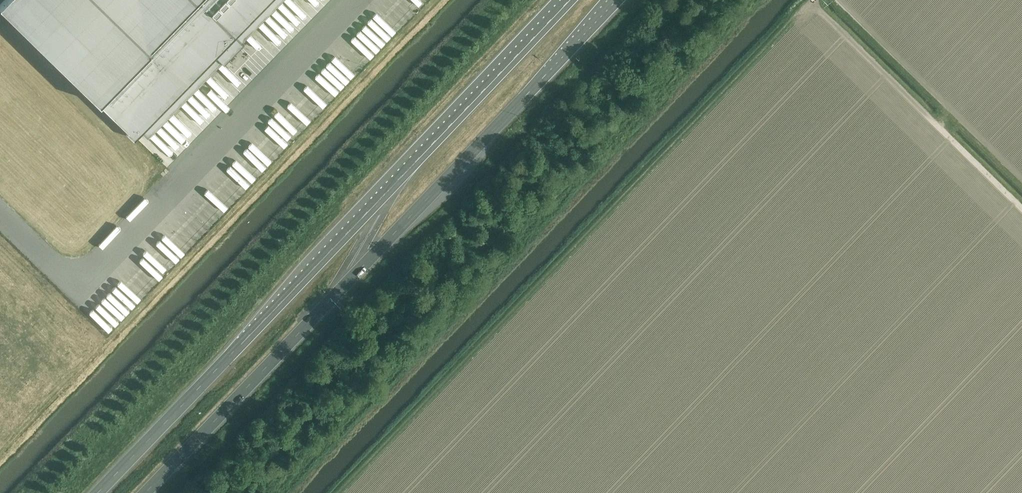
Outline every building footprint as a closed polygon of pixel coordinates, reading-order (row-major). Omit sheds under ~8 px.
[(243,41),(283,0),(4,0),(0,4),(0,6),(136,139),(138,138),(137,137),(142,132),(148,138),(223,61),(226,63),(245,43),(243,41)]
